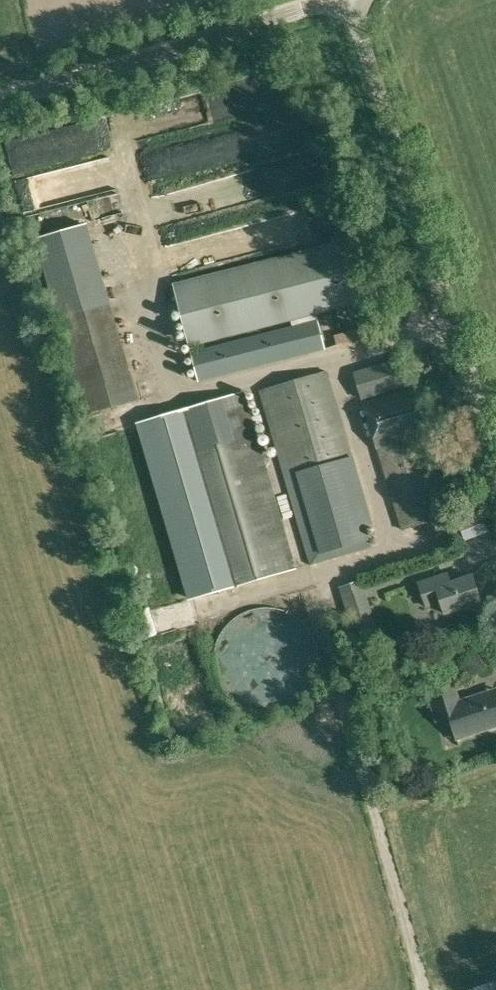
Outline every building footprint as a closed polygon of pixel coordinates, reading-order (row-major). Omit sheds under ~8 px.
[(198,141),(198,152),(221,150),(221,140),(198,141)] [(53,148),(29,151),(31,169),(56,166),(53,148)] [(279,223),(258,229),(261,238),(233,244),(237,261),(286,249),(279,223)] [(174,284),(189,347),(379,297),(363,236),(174,284)] [(135,412),(103,309),(55,324),(87,427),(135,412)] [(317,321),(306,324),(314,358),(326,355),(317,321)] [(195,351),(202,380),(304,355),(297,326),(195,351)] [(355,376),(362,400),(417,383),(410,359),(355,376)] [(327,370),(263,389),(314,564),(371,547),(365,528),(373,526),(327,370)] [(363,402),(377,449),(378,450),(403,530),(445,517),(420,438),(433,433),(418,385),(363,402)] [(141,423),(193,599),(297,569),(246,393),(141,423)] [(420,581),(428,606),(442,601),(446,614),(481,602),(471,573),(447,582),(444,573),(420,581)] [(246,584),(253,605),(287,594),(284,584),(270,589),(267,578),(246,584)] [(313,669),(314,661),(313,653),(311,645),(307,637),(301,629),(294,623),(286,618),(278,616),(269,615),(260,615),(251,618),(243,622),(236,628),(230,634),(226,641),(223,650),(222,661),(223,671),(225,679),(230,687),(236,694),(245,701),(253,704),(260,706),(269,707),(277,706),(286,703),(295,698),(301,692),(307,685),(311,676),(313,669)] [(436,720),(450,716),(457,739),(495,727),(495,695),(482,699),(480,693),(459,700),(454,682),(427,690),(436,720)]
